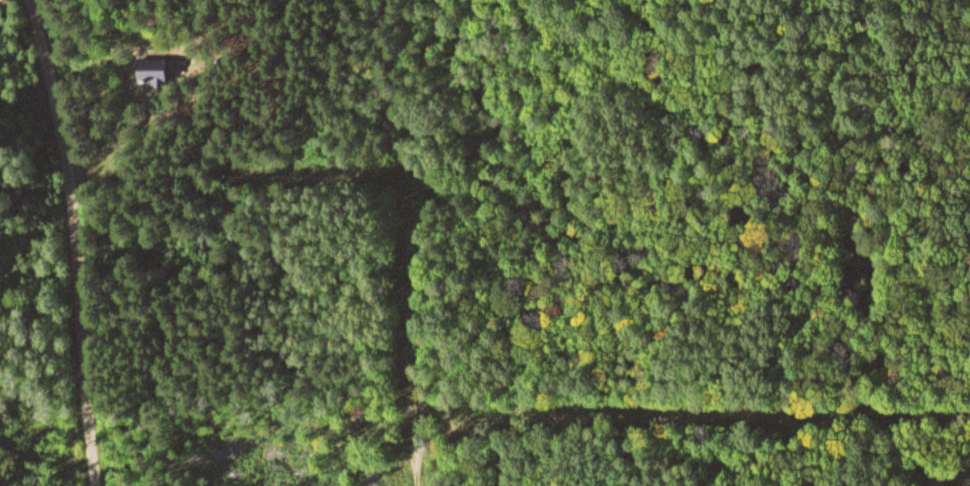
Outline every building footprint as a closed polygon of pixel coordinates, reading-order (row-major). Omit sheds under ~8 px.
[(169,58),(129,58),(129,78),(169,78),(169,58)]
